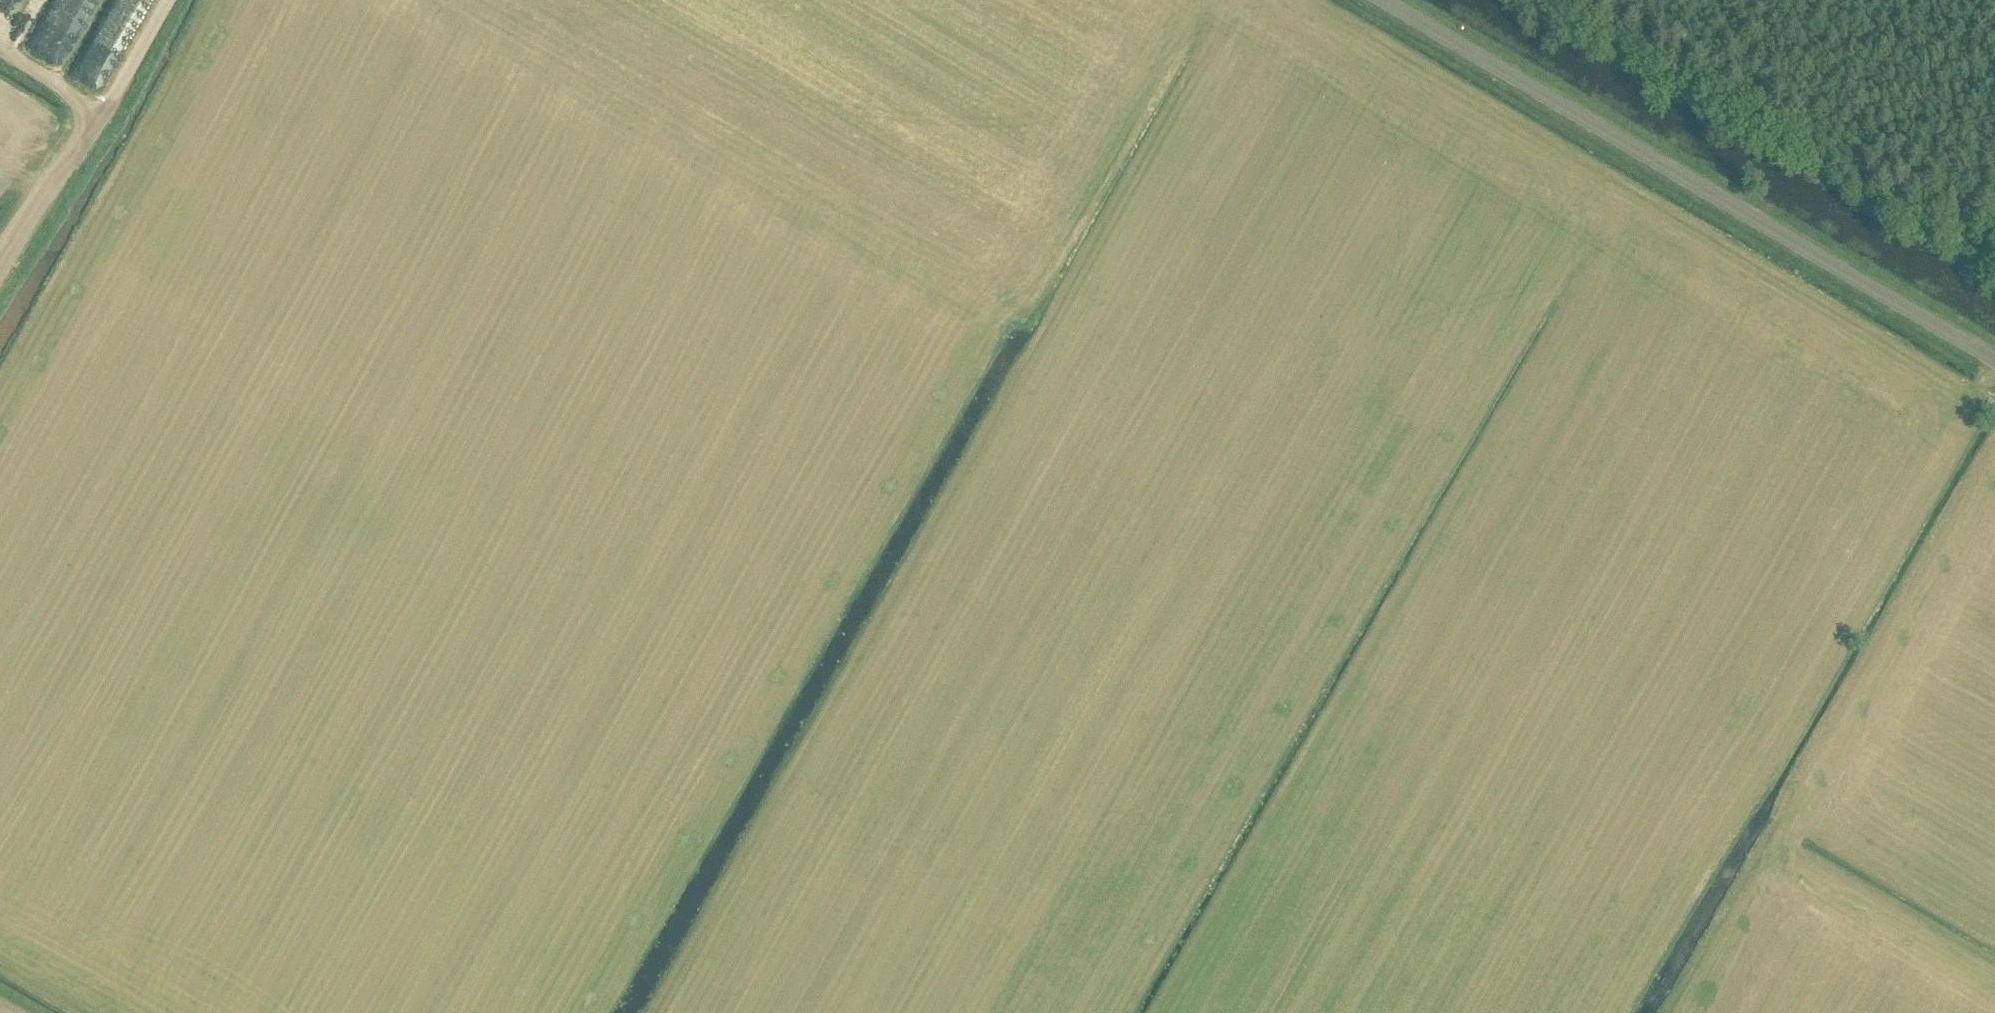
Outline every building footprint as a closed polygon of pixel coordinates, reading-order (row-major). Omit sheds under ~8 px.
[(74,32),(59,61),(79,70),(93,41),(74,32)]
